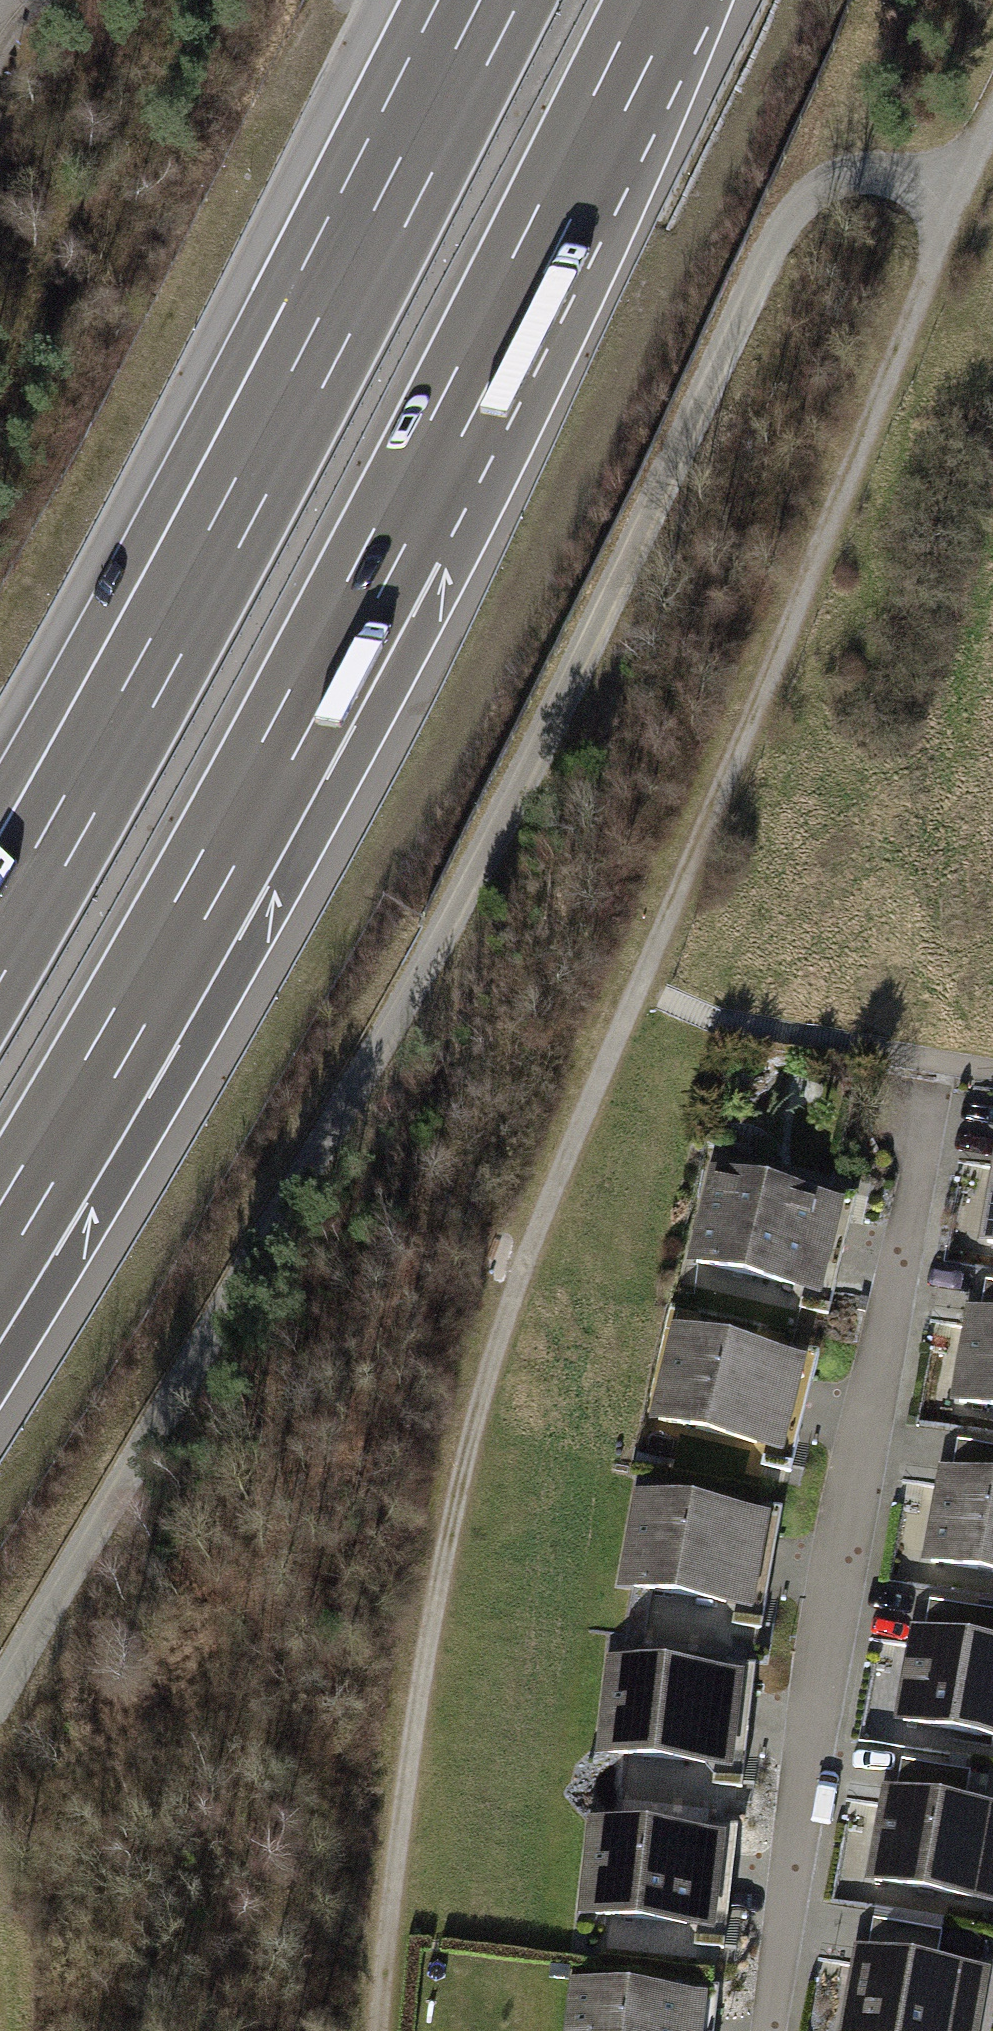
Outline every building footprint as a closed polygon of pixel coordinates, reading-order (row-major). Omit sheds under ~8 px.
[(978,1237),(992,1240),(992,1150),(978,1237)] [(854,1196),(712,1160),(685,1265),(827,1301),(854,1196)] [(986,1279),(982,1300),(992,1302),(992,1280),(986,1279)] [(966,1305),(949,1397),(992,1404),(992,1310),(966,1305)] [(821,1352),(671,1314),(642,1427),(792,1465),(821,1352)] [(956,1439),(953,1460),(992,1467),(992,1445),(956,1439)] [(939,1463),(922,1556),(992,1569),(992,1473),(939,1463)] [(783,1514),(637,1483),(614,1587),(761,1618),(783,1514)] [(929,1600),(925,1621),(992,1633),(992,1630),(992,1611),(929,1600)] [(910,1624),(893,1716),(992,1735),(992,1639),(910,1624)] [(755,1668),(608,1652),(597,1751),(743,1767),(755,1668)] [(967,1772),(900,1761),(896,1782),(964,1794),(967,1772)] [(881,1783),(863,1874),(992,1899),(992,1804),(881,1783)] [(733,1826),(586,1811),(575,1919),(721,1934),(733,1826)] [(939,1930),(872,1919),(868,1940),(935,1952),(939,1930)] [(855,1940),(838,2030),(987,2030),(992,2001),(992,1966),(855,1940)] [(570,1975),(564,2030),(707,2030),(712,1989),(570,1975)]
